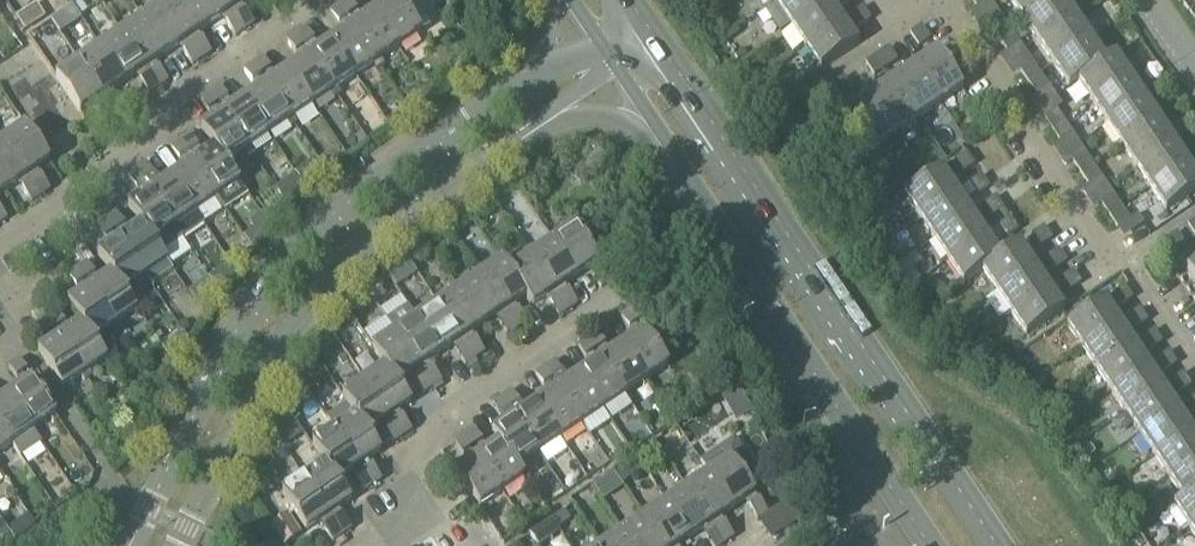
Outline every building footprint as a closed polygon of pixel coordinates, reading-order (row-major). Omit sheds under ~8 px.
[(202,58),(211,52),(198,34),(211,25),(194,0),(171,0),(165,4),(202,58)] [(211,25),(223,17),(236,36),(245,30),(225,0),(194,0),(211,25)] [(245,30),(255,23),(242,5),(249,0),(225,0),(245,30)] [(374,12),(398,48),(430,26),(417,6),(407,13),(398,0),(392,0),(374,12)] [(774,2),(789,25),(826,0),(776,0),(774,2)] [(789,25),(805,48),(843,22),(830,3),(828,0),(826,0),(789,25)] [(976,8),(988,0),(987,0),(970,0),(976,8)] [(1059,0),(1012,0),(1009,2),(1024,24),(1059,0)] [(1077,20),(1063,0),(1059,0),(1024,24),(1038,46),(1077,20)] [(48,1),(40,6),(46,14),(54,9),(48,1)] [(340,8),(348,20),(357,13),(349,1),(340,8)] [(80,3),(73,7),(80,18),(88,13),(80,3)] [(202,58),(165,4),(143,18),(168,54),(179,46),(192,65),(202,58)] [(348,20),(340,8),(330,14),(338,26),(348,20)] [(862,9),(850,17),(858,29),(870,21),(862,9)] [(398,48),(374,12),(352,27),(376,63),(398,48)] [(481,14),(476,26),(492,33),(497,21),(481,14)] [(168,54),(143,18),(122,33),(159,87),(168,81),(156,62),(168,54)] [(1053,67),(1091,42),(1077,20),(1038,46),(1053,67)] [(843,22),(805,48),(820,71),(859,45),(843,22)] [(1002,22),(990,30),(998,41),(1010,33),(1002,22)] [(376,63),(352,27),(331,41),(355,77),(376,63)] [(917,48),(928,41),(920,29),(909,36),(917,48)] [(298,36),(306,49),(316,42),(307,30),(298,36)] [(159,87),(122,33),(100,47),(124,83),(136,75),(149,94),(159,87)] [(1010,33),(998,41),(1005,53),(1017,45),(1010,33)] [(306,49),(298,36),(288,43),(297,55),(306,49)] [(310,55),(333,92),(355,77),(331,41),(310,55)] [(1091,42),(1053,67),(1068,89),(1077,83),(1077,82),(1106,63),(1091,42)] [(79,62),(115,116),(124,110),(111,92),(124,83),(100,47),(79,62)] [(876,58),(884,70),(896,63),(888,51),(876,58)] [(914,67),(940,105),(962,90),(936,52),(914,67)] [(333,92),(310,55),(289,70),(312,106),(333,92)] [(1092,104),(1130,78),(1115,56),(1106,63),(1077,82),(1077,83),(1092,104)] [(884,70),(876,58),(865,66),(873,78),(884,70)] [(253,66),(262,79),(272,72),(263,59),(253,66)] [(115,116),(79,62),(56,77),(81,112),(93,104),(106,122),(115,116)] [(1027,84),(1039,76),(1031,65),(1019,73),(1027,84)] [(262,79),(253,66),(245,72),(253,84),(262,79)] [(940,105),(914,67),(892,81),(918,120),(940,105)] [(266,85),(290,121),(312,106),(289,70),(266,85)] [(1039,76),(1027,84),(1034,96),(1046,88),(1039,76)] [(1130,78),(1092,104),(1106,126),(1145,100),(1130,78)] [(851,92),(843,80),(832,88),(840,100),(851,92)] [(918,120),(892,81),(870,96),(896,135),(918,120)] [(421,82),(413,87),(423,102),(429,98),(431,96),(421,82)] [(290,121),(266,85),(246,99),(270,134),(290,121)] [(212,94),(220,107),(229,100),(221,88),(212,94)] [(220,107),(212,94),(202,101),(210,113),(220,107)] [(896,135),(870,96),(848,111),(874,149),(896,135)] [(224,114),(249,149),(270,134),(246,99),(224,114)] [(1145,100),(1106,126),(1121,148),(1159,122),(1145,100)] [(810,111),(805,105),(795,112),(799,119),(810,111)] [(1051,132),(1063,124),(1055,112),(1043,120),(1051,132)] [(249,149),(224,114),(202,129),(214,148),(216,147),(227,163),(228,163),(249,149)] [(1159,122),(1121,148),(1136,169),(1174,144),(1159,122)] [(1063,124),(1051,132),(1059,143),(1071,135),(1063,124)] [(4,141),(40,196),(49,190),(37,171),(50,162),(40,146),(26,126),(4,141)] [(181,143),(189,155),(199,149),(191,137),(181,143)] [(6,191),(18,183),(31,202),(40,196),(4,141),(0,143),(0,183),(6,191)] [(189,155),(181,143),(172,149),(180,162),(189,155)] [(1174,144),(1136,169),(1150,191),(1189,165),(1174,144)] [(248,195),(240,183),(241,183),(228,163),(227,163),(216,147),(214,148),(194,162),(218,198),(226,210),(248,195)] [(961,174),(972,166),(965,155),(953,163),(961,174)] [(1080,175),(1092,167),(1084,155),(1072,163),(1080,175)] [(172,177),(197,212),(214,200),(222,212),(226,210),(218,198),(194,162),(172,177)] [(307,164),(296,171),(295,174),(306,184),(316,177),(307,164)] [(138,172),(146,184),(156,178),(147,165),(138,172)] [(1150,191),(1165,213),(1194,193),(1194,175),(1189,165),(1150,191)] [(1092,167),(1080,175),(1088,186),(1099,178),(1092,167)] [(918,219),(956,193),(941,171),(903,197),(918,219)] [(146,184),(138,172),(128,178),(137,190),(146,184)] [(295,174),(285,181),(294,195),(304,188),(306,184),(295,174)] [(156,178),(146,184),(151,191),(175,227),(184,238),(205,224),(197,212),(172,177),(160,184),(156,178)] [(976,197),(988,189),(980,178),(968,186),(976,197)] [(151,191),(128,206),(142,227),(142,226),(153,241),(154,241),(162,253),(184,238),(175,227),(151,191)] [(933,241),(971,215),(956,193),(918,219),(933,241)] [(1109,218),(1121,210),(1113,198),(1101,206),(1109,218)] [(990,218),(1002,210),(995,199),(983,207),(990,218)] [(1121,210),(1109,218),(1116,229),(1128,221),(1121,210)] [(108,222),(116,234),(126,228),(117,215),(108,222)] [(947,263),(986,237),(971,215),(933,241),(947,263)] [(1005,240),(1017,232),(1009,221),(997,229),(1005,240)] [(116,234),(108,222),(99,228),(107,240),(116,234)] [(145,276),(152,286),(174,271),(162,253),(154,241),(153,241),(142,226),(142,227),(121,241),(145,276)] [(553,242),(577,278),(589,270),(602,289),(612,282),(600,263),(576,227),(553,242)] [(1038,249),(1050,241),(1042,229),(1030,237),(1038,249)] [(1176,234),(1165,242),(1173,254),(1184,246),(1176,234)] [(986,237),(947,263),(962,285),(981,272),(981,271),(1000,258),(986,237)] [(145,276),(121,241),(99,256),(112,275),(113,275),(123,290),(124,290),(145,276)] [(532,257),(569,312),(578,305),(565,286),(577,278),(553,242),(532,257)] [(996,293),(1034,267),(1019,245),(1000,258),(981,271),(981,272),(996,293)] [(1065,263),(1057,252),(1045,260),(1053,271),(1065,263)] [(1180,265),(1194,287),(1194,255),(1180,265)] [(532,257),(511,271),(510,271),(527,297),(533,307),(546,299),(559,318),(569,312),(532,257)] [(482,276),(519,331),(528,324),(515,305),(527,297),(510,271),(511,271),(504,261),(482,276)] [(78,270),(86,283),(96,276),(87,264),(78,270)] [(1034,267),(996,293),(1011,315),(1049,289),(1034,267)] [(397,268),(388,275),(396,287),(405,281),(397,268)] [(86,283),(78,270),(68,276),(77,289),(86,283)] [(1067,293),(1079,285),(1072,273),(1060,281),(1067,293)] [(91,290),(115,325),(137,310),(124,290),(123,290),(113,275),(112,275),(91,290)] [(460,290),(484,326),(496,318),(509,337),(519,331),(482,276),(460,290)] [(1123,288),(1111,296),(1119,308),(1131,300),(1123,288)] [(1049,289),(1011,315),(1026,337),(1064,311),(1049,289)] [(115,325),(91,290),(69,305),(82,324),(82,323),(93,340),(94,339),(115,325)] [(484,326),(460,290),(439,304),(475,359),(485,353),(472,334),(484,326)] [(1081,349),(1119,323),(1104,301),(1066,327),(1081,349)] [(475,359),(439,304),(417,319),(441,355),(453,347),(466,366),(475,359)] [(441,355),(417,319),(409,307),(387,322),(395,334),(396,333),(432,388),(442,382),(429,363),(441,355)] [(1139,311),(1127,319),(1134,330),(1146,322),(1139,311)] [(48,319),(56,331),(65,325),(57,312),(48,319)] [(639,324),(631,312),(621,319),(629,331),(639,324)] [(939,318),(932,323),(943,339),(950,335),(939,318)] [(56,331),(48,319),(38,325),(46,338),(56,331)] [(61,338),(85,374),(107,359),(94,339),(93,340),(82,323),(82,324),(61,338)] [(189,332),(183,323),(177,327),(183,336),(189,332)] [(1095,370),(1133,345),(1119,323),(1081,349),(1095,370)] [(622,346),(646,382),(668,367),(644,331),(622,346)] [(1153,332),(1141,340),(1148,352),(1160,344),(1153,332)] [(373,348),(386,368),(397,384),(399,383),(410,375),(423,395),(432,388),(396,333),(395,334),(373,348)] [(587,341),(596,354),(605,347),(597,335),(587,341)] [(85,374),(61,338),(38,353),(62,389),(85,374)] [(596,354),(587,341),(578,348),(586,360),(596,354)] [(1110,392),(1148,366),(1133,345),(1095,370),(1110,392)] [(646,382),(622,346),(600,361),(624,396),(646,382)] [(986,358),(978,346),(969,351),(977,364),(986,358)] [(1167,354),(1155,362),(1163,373),(1175,365),(1167,354)] [(19,361),(9,367),(17,380),(27,373),(19,361)] [(624,396),(600,361),(579,375),(603,411),(624,396)] [(322,368),(313,363),(306,375),(314,380),(322,368)] [(544,370),(553,383),(562,376),(554,364),(544,370)] [(1124,414),(1163,388),(1148,366),(1110,392),(1124,414)] [(365,382),(402,437),(412,431),(399,412),(412,403),(399,383),(397,384),(386,368),(365,382)] [(553,383),(544,370),(535,377),(543,389),(553,383)] [(562,376),(553,383),(557,389),(581,425),(603,411),(579,375),(567,383),(562,376)] [(1182,376),(1170,384),(1177,395),(1189,387),(1182,376)] [(1044,385),(1039,378),(1031,384),(1038,394),(1043,391),(1044,385)] [(10,395),(34,430),(56,415),(32,380),(10,395)] [(402,437),(365,382),(343,397),(350,408),(356,417),(357,416),(368,433),(380,424),(393,444),(402,437)] [(301,383),(296,393),(303,403),(311,398),(301,383)] [(1139,436),(1177,410),(1163,388),(1124,414),(1139,436)] [(581,425),(557,389),(536,404),(560,440),(581,425)] [(501,399),(510,411),(519,405),(511,393),(501,399)] [(21,456),(42,442),(34,430),(10,395),(0,402),(0,426),(21,456)] [(1184,405),(1192,416),(1194,414),(1194,398),(1184,405)] [(510,411),(501,399),(492,405),(500,418),(500,417),(510,411)] [(348,404),(327,419),(335,431),(350,454),(372,486),(382,480),(369,461),(381,453),(368,433),(357,416),(356,417),(350,408),(348,404)] [(514,418),(538,454),(560,440),(536,404),(514,418)] [(1153,457),(1192,432),(1177,410),(1139,436),(1153,457)] [(514,418),(510,411),(500,417),(505,425),(492,433),(499,443),(516,469),(517,468),(538,454),(514,418)] [(13,445),(0,426),(0,453),(13,445)] [(313,446),(326,465),(327,465),(339,482),(350,474),(363,493),(372,486),(350,454),(335,431),(313,446)] [(464,438),(473,450),(482,444),(474,432),(464,438)] [(1194,461),(1194,436),(1192,432),(1153,457),(1168,479),(1194,461)] [(473,450),(464,438),(455,444),(463,457),(473,450)] [(700,463),(708,474),(732,510),(744,502),(757,521),(767,514),(743,478),(755,470),(734,439),(700,463)] [(477,457),(501,493),(524,478),(517,468),(516,469),(499,443),(498,443),(477,457)] [(1094,456),(1089,448),(1083,452),(1088,459),(1094,456)] [(501,493),(477,457),(455,472),(479,508),(501,493)] [(1182,500),(1183,501),(1194,493),(1194,461),(1168,479),(1182,500)] [(305,479),(343,535),(353,528),(339,509),(352,501),(339,482),(327,465),(326,465),(305,479)] [(708,474),(686,488),(723,543),(733,537),(720,518),(732,510),(708,474)] [(343,535),(305,479),(283,495),(308,531),(320,522),(334,541),(343,535)] [(686,488),(665,503),(689,539),(701,530),(711,545),(719,545),(723,543),(686,488)] [(1194,525),(1194,493),(1183,501),(1182,500),(1173,507),(1188,529),(1194,525)] [(663,545),(678,545),(689,539),(665,503),(643,517),(663,545)] [(285,544),(302,532),(289,512),(272,523),(285,544)] [(564,512),(552,521),(558,531),(571,523),(564,512)] [(631,545),(663,545),(643,517),(622,532),(631,545)] [(530,536),(537,545),(542,545),(560,534),(558,531),(552,521),(530,536)] [(622,532),(601,545),(631,545),(622,532)]
